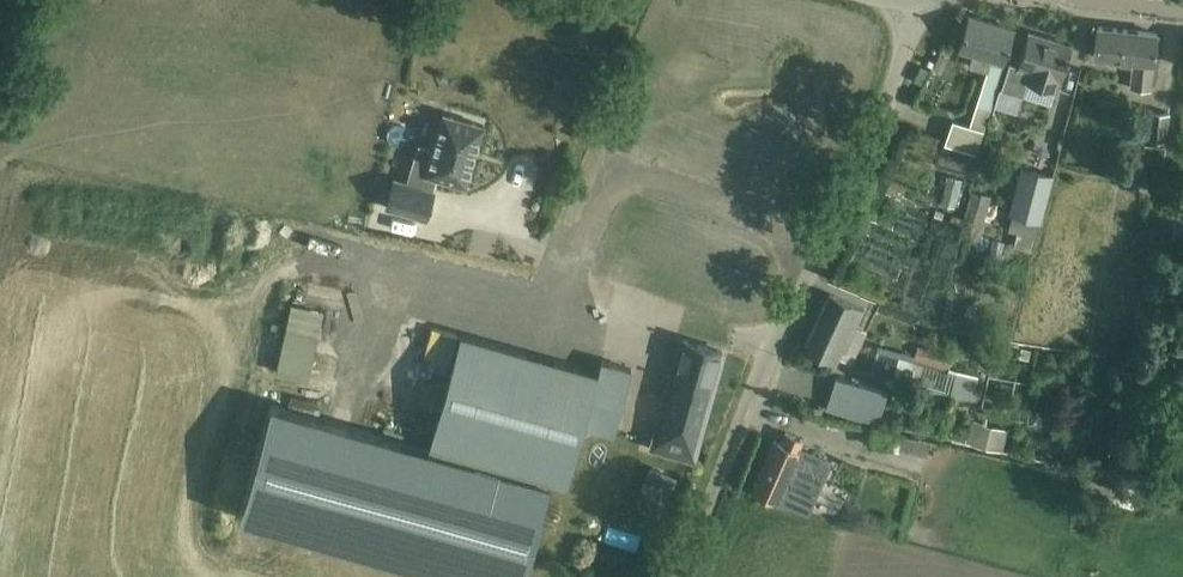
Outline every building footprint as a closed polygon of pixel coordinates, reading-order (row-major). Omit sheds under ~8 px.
[(968,15),(958,50),(972,55),(969,66),(987,72),(977,106),(971,126),(984,131),(990,110),(1015,29),(968,15)] [(1151,90),(1154,57),(1157,34),(1098,27),(1094,60),(1132,64),(1129,87),(1151,90)] [(1058,92),(1063,72),(1072,45),(1029,32),(1018,66),(1010,63),(1001,90),(1023,97),(1050,104),(1055,91),(1058,92)] [(444,99),(431,95),(427,108),(441,112),(444,99)] [(1151,110),(1148,138),(1165,141),(1168,112),(1151,110)] [(395,179),(386,207),(426,218),(428,211),(426,210),(430,198),(432,198),(434,191),(432,190),(436,176),(463,184),(463,185),(465,186),(466,183),(482,127),(483,127),(483,125),(481,124),(446,114),(443,113),(443,115),(443,116),(433,150),(419,146),(408,183),(395,179)] [(984,131),(952,119),(944,142),(976,154),(984,131)] [(1143,162),(1164,163),(1165,147),(1144,145),(1143,162)] [(515,167),(505,163),(501,172),(512,176),(515,167)] [(1042,221),(1053,175),(1021,167),(1009,214),(1012,215),(1008,230),(1035,237),(1039,221),(1042,221)] [(943,197),(954,197),(956,174),(945,174),(943,197)] [(984,223),(993,196),(974,190),(967,210),(976,213),(973,220),(984,223)] [(1182,243),(1182,221),(1161,218),(1160,227),(1174,229),(1172,241),(1182,243)] [(831,294),(805,350),(826,360),(832,363),(836,357),(850,364),(865,331),(854,326),(863,308),(853,304),(831,294)] [(312,374),(321,303),(287,299),(278,370),(312,374)] [(967,301),(962,325),(973,327),(978,304),(967,301)] [(430,445),(272,401),(240,513),(464,576),(523,576),(551,480),(566,484),(583,425),(613,433),(631,369),(602,361),(598,374),(461,335),(430,445)] [(683,340),(653,445),(693,457),(723,351),(683,340)] [(953,357),(918,345),(914,358),(948,370),(953,357)] [(1022,348),(1019,358),(1029,360),(1032,350),(1022,348)] [(969,376),(952,372),(949,372),(943,391),(918,384),(916,391),(946,399),(947,394),(964,399),(962,405),(971,407),(972,401),(975,402),(979,379),(969,376)] [(888,392),(841,379),(833,377),(825,409),(879,424),(888,392)] [(967,445),(1002,452),(1007,428),(972,420),(967,445)] [(791,508),(809,515),(832,460),(801,446),(803,440),(786,433),(781,443),(774,440),(752,491),(791,508)] [(1088,476),(1084,494),(1112,501),(1117,483),(1088,476)]
